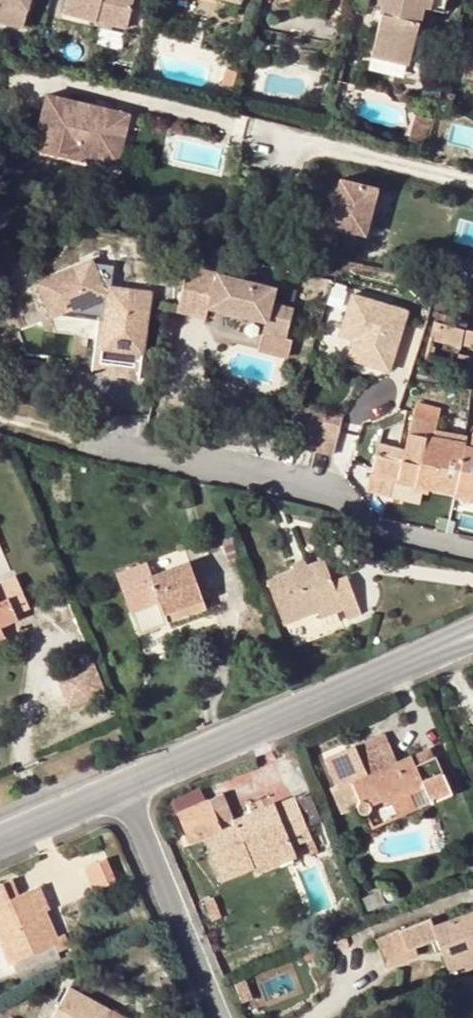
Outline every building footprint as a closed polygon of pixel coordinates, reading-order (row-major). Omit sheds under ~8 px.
[(23,46),(33,0),(0,0),(0,42),(23,46)] [(68,13),(100,20),(120,26),(133,29),(140,0),(71,0),(68,13)] [(412,61),(426,0),(381,0),(380,3),(386,4),(375,53),(412,61)] [(118,34),(120,26),(100,20),(98,30),(118,34)] [(227,88),(238,91),(242,74),(231,71),(227,88)] [(48,94),(33,157),(73,166),(78,144),(112,152),(122,112),(48,94)] [(112,152),(78,144),(73,166),(82,168),(85,155),(119,163),(131,114),(122,112),(112,152)] [(370,234),(384,188),(347,177),(334,224),(370,234)] [(153,292),(114,287),(116,265),(101,263),(99,258),(48,279),(41,282),(57,319),(86,307),(109,310),(101,372),(142,377),(153,292)] [(211,311),(269,325),(266,338),(287,343),(294,314),(272,309),(276,291),(219,276),(216,288),(187,281),(178,314),(208,322),(211,311)] [(410,305),(350,290),(338,336),(351,339),(346,359),(394,371),(410,305)] [(458,328),(459,322),(438,316),(436,323),(458,328)] [(462,346),(463,344),(466,329),(458,328),(436,323),(431,340),(462,346)] [(466,329),(463,344),(472,346),(472,331),(466,329)] [(287,343),(266,338),(261,356),(290,363),(295,345),(287,343)] [(467,389),(472,354),(460,352),(454,387),(467,389)] [(294,412),(284,442),(318,451),(333,455),(343,415),(328,411),(326,420),(294,412)] [(410,434),(435,439),(439,419),(415,413),(410,434)] [(395,481),(472,496),(472,445),(435,439),(410,434),(406,450),(380,443),(371,484),(393,489),(395,481)] [(308,564),(294,569),(268,580),(285,624),(318,611),(334,605),(336,611),(343,608),(348,618),(361,613),(346,575),(332,581),(323,558),(308,564)] [(292,563),(294,569),(308,564),(305,558),(292,563)] [(147,562),(119,572),(133,613),(162,602),(168,621),(205,608),(189,561),(152,574),(147,562)] [(19,619),(17,613),(29,607),(15,576),(10,565),(0,569),(0,626),(19,619)] [(133,613),(140,631),(168,621),(162,602),(133,613)] [(340,621),(336,611),(334,605),(318,611),(324,627),(340,621)] [(90,661),(85,663),(98,693),(103,691),(90,661)] [(85,663),(55,676),(68,706),(98,693),(85,663)] [(334,789),(343,812),(357,807),(361,812),(366,813),(372,802),(422,782),(430,801),(453,792),(437,755),(434,756),(422,761),(419,752),(397,761),(389,740),(360,751),(357,745),(326,757),(339,786),(334,789)] [(430,747),(419,752),(422,761),(434,756),(430,747)] [(305,840),(312,837),(294,796),(274,801),(275,803),(277,809),(259,817),(255,808),(233,818),(222,794),(177,814),(189,843),(204,836),(222,879),(254,866),(248,854),(269,845),(272,853),(292,845),(305,840)] [(277,809),(275,803),(274,801),(255,808),(259,817),(277,809)] [(318,852),(312,837),(305,840),(312,855),(318,852)] [(256,872),(296,856),(292,845),(272,853),(269,845),(248,854),(254,866),(256,872)] [(115,882),(105,860),(85,868),(95,891),(115,882)] [(11,898),(19,895),(13,878),(4,882),(11,898)] [(2,941),(16,972),(52,958),(54,961),(61,958),(58,951),(68,947),(63,934),(54,938),(43,911),(34,889),(19,895),(11,898),(4,882),(0,884),(0,936),(2,941)] [(34,889),(43,911),(49,908),(40,886),(34,889)] [(439,938),(441,946),(452,975),(472,967),(472,953),(472,951),(472,950),(472,910),(435,925),(432,918),(377,938),(388,966),(419,954),(416,946),(439,938)] [(441,946),(439,938),(416,946),(419,954),(441,946)] [(118,1016),(83,996),(84,994),(71,986),(52,1017),(117,1017),(118,1016)] [(169,1017),(149,1006),(142,1017),(169,1017)]
